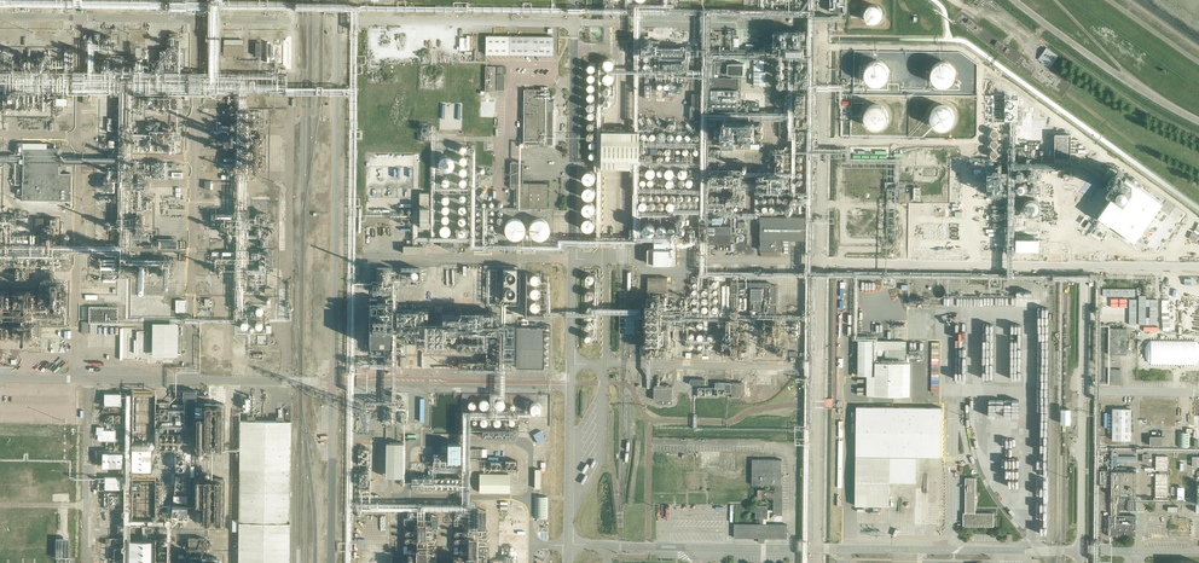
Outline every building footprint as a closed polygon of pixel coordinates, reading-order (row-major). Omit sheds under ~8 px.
[(209,8),(209,0),(176,0),(176,1),(179,1),(179,5),(189,5),(189,8),(209,8)] [(882,14),(882,12),(882,11),(882,9),(881,7),(880,6),(878,4),(877,4),(875,3),(873,2),(871,3),(869,3),(867,4),(865,5),(864,7),(863,9),(863,10),(862,12),(862,14),(863,16),(864,18),(865,19),(867,21),(869,22),(872,22),(874,22),(876,22),(878,21),(879,20),(881,18),(882,16),(882,14)] [(968,4),(966,8),(978,14),(980,10),(968,4)] [(887,16),(889,14),(887,12),(880,21),(884,24),(889,17),(887,16)] [(485,36),(485,54),(552,55),(552,37),(485,36)] [(602,51),(603,41),(595,41),(595,51),(602,51)] [(242,45),(224,45),(223,55),(242,55),(242,45)] [(1040,58),(1052,65),(1060,53),(1048,45),(1040,58)] [(599,65),(601,58),(595,56),(593,63),(599,65)] [(606,61),(605,62),(605,63),(605,64),(605,65),(605,66),(606,67),(606,68),(607,68),(608,69),(609,69),(610,69),(611,69),(612,69),(613,68),(613,67),(614,67),(614,66),(615,65),(615,64),(615,63),(614,62),(614,61),(613,60),(612,60),(612,59),(611,59),(610,59),(609,59),(608,59),(607,60),(606,60),(606,61)] [(887,74),(887,72),(887,69),(886,67),(885,65),(883,63),(882,62),(880,61),(877,60),(875,59),(872,60),(870,60),(867,62),(866,63),(864,65),(863,67),(862,69),(862,72),(862,74),(863,76),(864,78),(865,80),(867,82),(869,83),(872,84),(874,84),(877,84),(879,83),(881,82),(883,81),(884,79),(886,77),(887,74)] [(955,74),(955,72),(955,69),(954,68),(953,65),(952,63),(950,62),(948,60),(945,60),(943,59),(941,59),(939,60),(936,61),(934,62),(933,64),(931,66),(930,69),(930,71),(930,74),(931,76),(932,78),(933,80),(935,82),(937,83),(940,84),(942,84),(944,84),(947,84),(949,82),(951,81),(952,79),(954,77),(955,74)] [(765,72),(764,72),(763,60),(754,60),(754,86),(765,86),(765,72)] [(744,63),(728,63),(728,74),(744,74),(744,63)] [(495,66),(485,66),(485,91),(495,92),(495,66)] [(606,75),(605,76),(605,77),(605,78),(605,79),(605,80),(606,81),(607,82),(608,82),(609,83),(610,83),(611,83),(612,82),(613,82),(613,81),(614,81),(614,80),(615,79),(615,78),(615,77),(614,76),(614,75),(613,74),(612,73),(611,73),(610,73),(609,73),(608,73),(607,74),(606,74),(606,75)] [(674,80),(670,78),(669,80),(664,77),(660,85),(670,90),(674,80)] [(738,78),(711,78),(711,106),(737,107),(738,78)] [(523,144),(548,144),(548,118),(549,114),(548,114),(548,111),(553,111),(553,102),(548,102),(548,90),(524,89),(524,101),(522,101),(522,114),(523,114),(523,144)] [(612,99),(618,96),(615,90),(609,94),(612,99)] [(60,92),(60,100),(71,100),(71,92),(60,92)] [(887,118),(887,116),(887,113),(886,111),(885,109),(884,107),(882,106),(880,105),(878,104),(876,103),(873,104),(871,104),(869,105),(867,107),(865,109),(864,111),(863,113),(863,115),(863,118),(863,120),(864,122),(866,124),(868,126),(870,127),(872,127),(874,128),(877,128),(878,127),(881,126),(883,125),(885,123),(886,121),(887,118)] [(953,119),(953,116),(953,114),(952,112),(951,110),(950,108),(948,106),(946,105),(944,104),(941,104),(938,104),(936,105),(934,106),(932,108),(931,109),(930,112),(929,114),(929,116),(929,119),(930,121),(931,123),(932,125),(934,126),(936,127),(938,128),(941,128),(943,128),(946,127),(948,126),(950,125),(951,123),(952,121),(953,119)] [(602,131),(602,159),(619,159),(628,160),(631,160),(631,161),(639,161),(640,131),(628,131),(619,131),(602,131)] [(1070,134),(1055,134),(1054,157),(1070,158),(1070,134)] [(247,144),(247,146),(242,147),(242,152),(255,150),(254,142),(252,143),(252,144),(247,144)] [(58,173),(58,148),(46,148),(46,143),(17,143),(17,153),(22,154),(22,163),(15,163),(15,184),(21,184),(21,180),(22,180),(22,188),(17,188),(17,194),(22,195),(22,200),(71,201),(71,173),(58,173)] [(874,156),(880,159),(884,151),(878,148),(874,156)] [(860,157),(861,155),(861,153),(860,151),(858,150),(856,150),(855,150),(854,150),(852,151),(852,152),(851,153),(851,155),(851,157),(852,158),(854,159),(855,160),(857,160),(859,159),(860,157)] [(873,157),(873,155),(872,153),(871,151),(870,150),(868,150),(866,150),(865,150),(864,151),(863,153),(863,155),(863,157),(864,158),(865,159),(867,160),(869,160),(870,160),(871,158),(873,157)] [(888,150),(884,155),(888,159),(893,154),(888,150)] [(439,167),(440,169),(441,170),(442,171),(443,171),(445,172),(447,172),(448,172),(449,172),(451,171),(452,170),(453,169),(454,167),(454,166),(454,164),(454,163),(454,161),(453,160),(452,158),(451,157),(449,156),(448,156),(446,156),(445,156),(443,157),(442,157),(440,158),(439,160),(439,161),(438,163),(438,164),(439,166),(439,167)] [(510,187),(516,187),(515,208),(547,208),(547,183),(522,183),(523,162),(510,162),(510,179),(507,179),(507,181),(510,181),(510,187)] [(887,180),(883,176),(888,171),(885,167),(882,171),(884,173),(875,182),(880,187),(887,180)] [(656,175),(657,173),(656,171),(655,170),(654,169),(653,168),(652,168),(651,168),(650,168),(649,169),(647,171),(647,173),(647,175),(648,176),(650,177),(652,178),(654,177),(655,176),(656,175)] [(676,175),(676,173),(676,171),(675,170),(673,169),(671,168),(669,169),(668,170),(667,171),(666,173),(667,175),(668,177),(669,177),(671,178),(673,178),(675,177),(676,175)] [(689,175),(689,173),(689,172),(688,170),(687,169),(686,169),(685,168),(684,168),(683,169),(681,170),(680,171),(680,173),(680,175),(681,176),(683,178),(685,178),(686,178),(688,176),(689,175)] [(900,178),(908,176),(908,178),(917,176),(915,169),(907,171),(906,168),(899,170),(900,178)] [(993,181),(993,168),(985,168),(985,181),(993,181)] [(995,181),(1004,181),(1004,168),(995,168),(995,181)] [(595,178),(595,177),(595,174),(593,173),(592,171),(590,171),(587,171),(586,172),(585,172),(584,174),(584,175),(583,177),(584,179),(585,181),(586,181),(587,182),(589,183),(591,182),(593,181),(594,179),(595,178)] [(1126,177),(1099,216),(1138,244),(1166,205),(1126,177)] [(927,195),(935,185),(930,181),(922,192),(927,195)] [(190,214),(190,187),(157,187),(156,213),(190,214)] [(595,194),(596,193),(595,191),(594,189),(592,188),(590,187),(589,187),(588,187),(586,188),(584,190),(584,191),(584,193),(584,195),(585,196),(585,197),(587,198),(589,199),(591,199),(592,199),(594,197),(595,195),(595,194)] [(905,187),(899,187),(899,201),(909,201),(909,193),(905,193),(905,187)] [(436,199),(425,199),(425,218),(436,218),(436,199)] [(792,210),(797,204),(793,200),(787,207),(792,210)] [(671,210),(672,210),(673,210),(674,209),(675,208),(676,207),(676,206),(676,205),(676,204),(675,203),(674,203),(674,202),(673,202),(672,202),(671,202),(670,202),(669,203),(669,204),(668,204),(668,205),(668,206),(668,207),(668,208),(669,208),(669,209),(670,209),(671,210)] [(595,210),(595,209),(595,207),(594,205),(592,203),(590,203),(589,203),(588,203),(586,204),(584,206),(584,207),(584,208),(584,210),(584,211),(585,213),(587,214),(588,214),(589,215),(591,214),(593,214),(594,213),(594,212),(595,211),(595,210)] [(184,214),(164,214),(164,222),(184,222),(184,214)] [(805,217),(761,216),(760,251),(782,251),(782,239),(805,240),(805,217)] [(526,231),(526,229),(526,227),(525,225),(524,223),(523,221),(521,220),(519,219),(517,218),(515,218),(514,218),(511,219),(510,220),(507,221),(506,223),(505,225),(504,227),(504,229),(504,231),(505,233),(506,235),(508,237),(509,238),(511,239),(513,240),(515,240),(517,240),(519,239),(521,238),(523,237),(524,235),(525,233),(526,231)] [(550,232),(550,230),(550,228),(549,226),(548,224),(547,222),(545,221),(544,220),(542,219),(540,219),(537,219),(536,220),(534,220),(532,222),(530,223),(529,225),(529,227),(529,229),(529,232),(529,233),(530,235),(531,237),(532,238),(534,239),(536,240),(538,240),(541,240),(542,240),(545,239),(546,237),(548,236),(549,234),(550,232)] [(595,226),(595,224),(595,223),(594,222),(593,220),(592,219),(591,219),(589,219),(587,219),(585,220),(583,222),(583,224),(584,227),(584,228),(585,229),(586,230),(587,230),(589,231),(591,230),(592,230),(593,229),(594,228),(595,227),(595,226)] [(141,266),(147,270),(180,228),(176,225),(156,251),(154,249),(141,266)] [(449,232),(450,230),(450,229),(448,227),(448,226),(447,226),(445,225),(443,226),(442,226),(441,227),(440,229),(440,230),(440,232),(441,234),(443,235),(444,235),(445,235),(447,235),(449,234),(449,232)] [(715,233),(709,233),(709,244),(730,244),(731,226),(715,226),(715,233)] [(168,264),(164,268),(167,271),(182,256),(179,253),(168,264)] [(104,257),(101,257),(101,267),(119,267),(119,257),(104,257)] [(610,276),(610,260),(592,259),(592,279),(594,279),(594,285),(589,285),(589,296),(598,296),(598,276),(610,276)] [(423,260),(404,261),(404,275),(423,275),(423,260)] [(518,269),(504,269),(503,300),(517,300),(518,269)] [(532,277),(531,278),(531,279),(531,280),(531,281),(531,282),(532,283),(532,284),(533,284),(534,285),(535,285),(536,285),(537,285),(538,285),(539,284),(540,283),(541,282),(541,281),(541,280),(541,279),(541,278),(540,277),(540,276),(539,276),(538,275),(537,275),(536,275),(535,275),(534,275),(533,276),(532,277)] [(792,281),(791,302),(803,303),(804,281),(792,281)] [(771,283),(738,283),(738,295),(743,295),(743,296),(751,297),(751,313),(776,313),(776,286),(771,285),(771,283)] [(945,293),(946,291),(945,288),(944,287),(943,286),(942,285),(940,285),(938,285),(938,286),(936,287),(935,288),(935,291),(935,293),(936,295),(938,296),(940,296),(942,296),(944,295),(945,293)] [(1045,294),(1045,288),(1037,288),(1037,287),(1028,287),(1028,300),(1034,300),(1034,293),(1045,294)] [(531,290),(531,291),(531,292),(531,293),(531,294),(531,295),(532,296),(532,297),(533,297),(534,298),(535,298),(536,298),(537,298),(538,298),(539,297),(540,296),(540,295),(541,294),(541,293),(541,292),(540,291),(540,290),(539,290),(538,289),(538,288),(537,288),(536,288),(535,288),(534,288),(533,289),(532,289),(531,290)] [(187,297),(177,297),(177,310),(187,310),(187,297)] [(531,304),(531,305),(531,306),(531,307),(531,308),(531,309),(531,310),(532,310),(533,311),(534,311),(535,312),(536,312),(537,312),(538,311),(539,311),(539,310),(540,309),(540,308),(541,307),(540,306),(540,305),(540,304),(539,303),(538,302),(537,302),(536,302),(535,302),(534,302),(533,302),(532,303),(531,304)] [(709,302),(704,305),(707,310),(712,307),(709,302)] [(99,333),(99,322),(121,323),(121,317),(126,317),(126,309),(120,309),(120,305),(84,304),(83,319),(83,333),(99,333)] [(402,327),(382,327),(382,312),(376,312),(376,306),(371,306),(371,340),(375,340),(375,339),(402,339),(402,327)] [(673,321),(676,322),(679,322),(682,322),(684,320),(686,317),(686,314),(686,311),(684,308),(681,307),(677,306),(674,307),(671,309),(670,312),(670,315),(671,318),(673,321)] [(434,311),(433,310),(432,325),(432,324),(431,339),(443,340),(444,338),(448,338),(450,335),(456,338),(463,326),(465,326),(465,319),(467,316),(460,315),(461,316),(455,315),(456,313),(434,311)] [(638,313),(629,313),(629,331),(638,331),(638,313)] [(518,353),(517,366),(548,368),(550,330),(547,330),(547,323),(520,322),(520,315),(514,315),(514,321),(509,321),(507,352),(518,353)] [(704,327),(707,320),(701,317),(698,325),(704,327)] [(960,322),(957,322),(957,329),(961,329),(961,336),(969,336),(969,318),(960,318),(960,322)] [(987,325),(985,325),(984,370),(988,370),(987,377),(997,377),(999,318),(988,318),(987,325)] [(1013,318),(1012,380),(1025,381),(1026,325),(1022,325),(1022,318),(1013,318)] [(158,354),(181,354),(181,319),(155,319),(154,352),(147,352),(148,336),(151,336),(152,330),(140,330),(140,358),(148,358),(148,362),(158,363),(158,354)] [(1126,329),(1109,328),(1109,355),(1126,355),(1126,329)] [(590,341),(591,341),(592,341),(593,341),(593,340),(594,340),(594,339),(595,339),(595,338),(595,337),(595,336),(595,335),(594,334),(593,334),(593,333),(592,333),(591,333),(590,333),(589,333),(589,334),(588,334),(588,335),(587,336),(587,337),(587,338),(587,339),(588,340),(589,341),(590,341)] [(847,372),(847,336),(838,336),(838,372),(847,372)] [(857,375),(859,375),(862,375),(875,375),(874,395),(902,396),(903,362),(872,362),(872,349),(877,349),(877,355),(884,356),(884,357),(888,357),(888,358),(905,359),(906,341),(872,341),(872,340),(858,340),(857,375)] [(967,380),(967,357),(959,357),(959,376),(959,380),(967,380)] [(1120,369),(1109,369),(1109,384),(1120,384),(1120,369)] [(715,388),(723,389),(725,389),(725,393),(731,393),(731,383),(715,382),(715,388)] [(732,383),(732,398),(743,398),(744,383),(732,383)] [(654,400),(672,400),(672,386),(654,386),(654,400)] [(155,463),(155,443),(134,443),(135,389),(130,389),(130,449),(135,449),(135,451),(130,451),(130,479),(135,479),(135,463),(155,463)] [(125,404),(125,391),(106,390),(105,403),(125,404)] [(992,394),(992,415),(1022,416),(1022,412),(1026,413),(1026,398),(1018,398),(1018,400),(1009,400),(1009,398),(1001,398),(1001,394),(992,394)] [(481,408),(482,409),(483,409),(484,410),(485,410),(486,409),(487,409),(488,408),(488,407),(489,407),(489,406),(489,405),(489,404),(489,403),(488,402),(488,401),(487,401),(486,400),(485,400),(484,400),(483,400),(482,400),(481,401),(480,402),(480,403),(479,404),(479,405),(479,406),(480,407),(480,408),(481,408)] [(497,409),(498,409),(499,410),(500,410),(501,410),(502,410),(503,410),(503,409),(504,409),(505,408),(505,407),(505,406),(506,405),(505,404),(505,403),(505,402),(504,402),(503,401),(502,400),(501,400),(500,400),(499,400),(499,401),(498,401),(497,402),(496,402),(496,403),(496,404),(496,405),(496,406),(496,407),(496,408),(497,409)] [(542,410),(542,409),(542,407),(541,405),(540,404),(539,404),(537,403),(535,404),(533,405),(531,406),(531,407),(531,409),(531,411),(533,413),(534,414),(536,415),(538,414),(540,413),(541,412),(542,411),(542,410)] [(856,406),(855,505),(889,506),(889,481),(916,482),(916,456),(941,456),(941,407),(856,406)] [(1112,440),(1130,440),(1131,408),(1110,408),(1110,414),(1108,413),(1108,432),(1112,432),(1112,440)] [(240,425),(239,519),(232,519),(232,530),(238,530),(238,562),(289,562),(291,421),(240,420),(240,421),(238,421),(238,424),(240,425)] [(105,424),(99,424),(99,438),(117,438),(117,427),(105,427),(105,424)] [(539,442),(548,438),(543,428),(534,432),(539,442)] [(1192,429),(1181,429),(1180,445),(1191,446),(1192,429)] [(1153,444),(1166,444),(1166,432),(1153,432),(1153,444)] [(403,477),(403,443),(390,443),(386,443),(385,477),(389,477),(403,477)] [(373,446),(361,446),(360,464),(368,464),(368,467),(361,467),(360,497),(371,497),(373,446)] [(126,466),(127,448),(105,447),(104,465),(126,466)] [(482,456),(483,448),(475,447),(474,456),(482,456)] [(1170,453),(1158,453),(1158,468),(1169,468),(1169,460),(1170,461),(1170,453)] [(509,459),(509,472),(520,472),(520,459),(509,459)] [(773,499),(773,512),(776,512),(776,515),(782,515),(782,485),(781,485),(782,459),(752,459),(752,485),(775,485),(775,490),(758,490),(757,499),(773,499)] [(1146,465),(1146,470),(1152,470),(1152,475),(1156,475),(1156,465),(1146,465)] [(436,473),(416,470),(413,485),(425,487),(426,480),(429,481),(430,477),(436,478),(436,473)] [(1099,485),(1111,486),(1110,515),(1108,515),(1108,536),(1135,536),(1135,515),(1118,515),(1118,510),(1135,510),(1136,471),(1100,470),(1099,485)] [(705,487),(751,488),(751,471),(705,471),(705,487)] [(1170,496),(1170,489),(1170,471),(1157,471),(1158,496),(1170,496)] [(108,486),(125,486),(125,472),(108,472),(108,486)] [(510,474),(479,474),(479,492),(509,492),(510,474)] [(994,513),(975,513),(975,478),(965,478),(964,513),(962,513),(962,526),(993,526),(994,513)] [(1180,499),(1195,499),(1195,488),(1188,488),(1188,483),(1180,483),(1180,499)] [(536,515),(549,515),(549,494),(536,494),(536,515)] [(191,519),(191,503),(176,503),(175,519),(191,519)] [(787,538),(787,524),(763,524),(763,518),(767,518),(767,505),(756,505),(755,518),(760,518),(760,524),(734,524),(734,538),(758,538),(758,542),(764,542),(764,538),(787,538)] [(171,532),(164,532),(164,550),(165,550),(165,554),(172,555),(173,516),(169,516),(161,516),(161,519),(171,520),(171,532)] [(155,540),(123,540),(123,555),(129,555),(129,562),(155,562),(155,540)]
